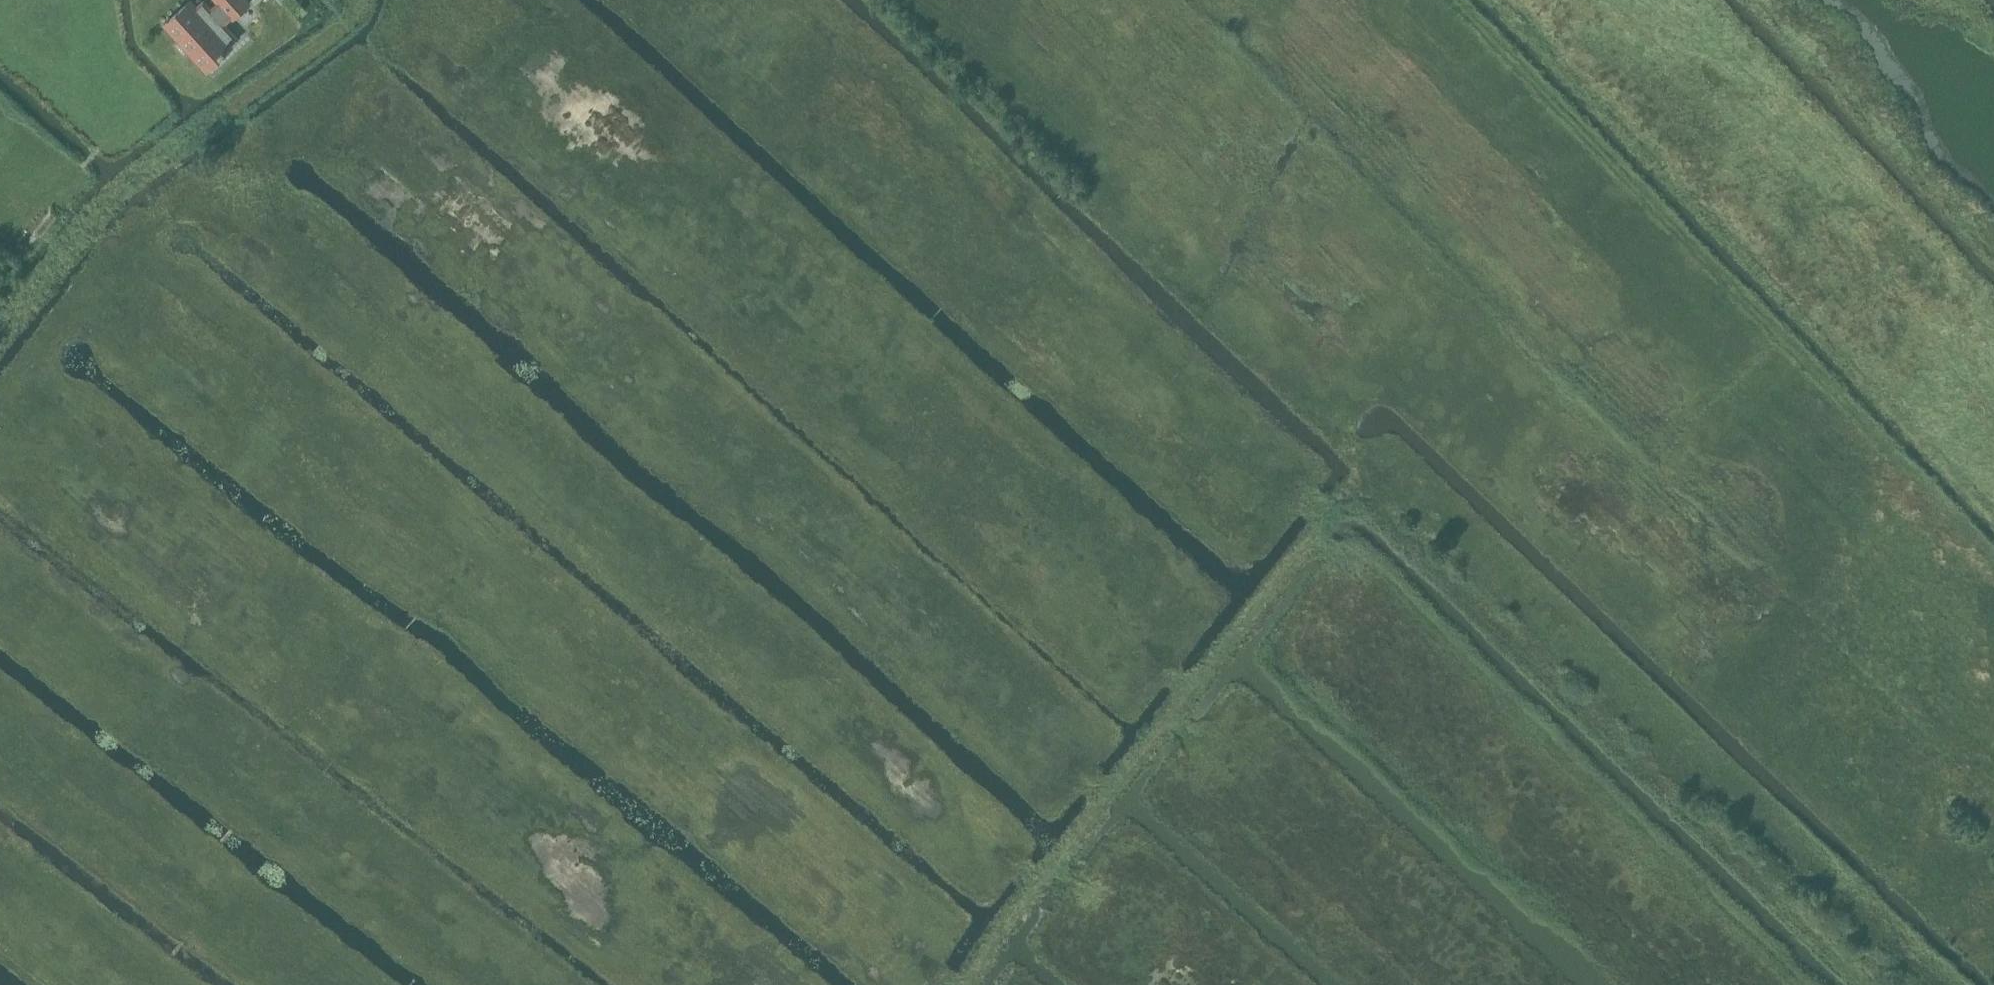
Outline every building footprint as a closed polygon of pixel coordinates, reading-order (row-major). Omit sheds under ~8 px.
[(165,24),(179,40),(181,39),(192,51),(191,53),(206,70),(233,45),(232,44),(238,38),(220,18),(227,11),(233,18),(250,2),(248,0),(217,0),(219,2),(211,9),(204,0),(197,6),(192,0),(191,0),(165,24)]
